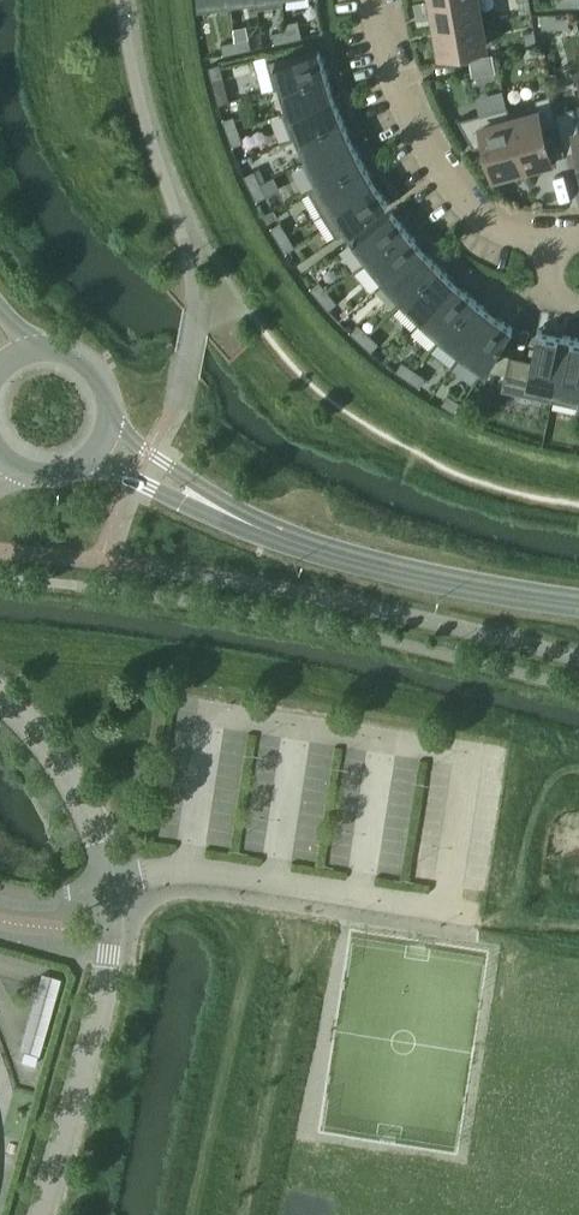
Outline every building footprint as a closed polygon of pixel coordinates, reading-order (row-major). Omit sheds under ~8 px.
[(479,0),(439,0),(433,1),(437,27),(482,19),(479,0)] [(556,14),(542,14),(542,28),(556,28),(556,14)] [(487,46),(482,19),(437,27),(442,54),(487,46)] [(301,25),(287,28),(289,40),(303,37),(301,25)] [(289,40),(287,28),(273,31),(275,43),(289,40)] [(538,44),(536,29),(524,32),(526,46),(538,44)] [(250,36),(236,40),(238,51),(252,48),(250,36)] [(238,51),(236,40),(222,43),(225,54),(238,51)] [(275,87),(282,85),(282,84),(327,72),(320,48),(268,60),(275,87)] [(495,53),(464,58),(467,73),(498,68),(495,53)] [(225,77),(221,63),(209,66),(213,80),(225,77)] [(334,95),(327,72),(282,84),(282,85),(290,109),(290,110),(334,95)] [(559,124),(555,111),(551,94),(536,98),(538,104),(510,111),(509,111),(526,173),(550,166),(548,161),(553,160),(545,128),(559,124)] [(343,117),(334,95),(290,110),(290,109),(283,112),(293,139),(300,136),(299,135),(343,117)] [(509,111),(510,111),(509,105),(459,119),(475,147),(487,143),(495,175),(500,174),(502,179),(526,173),(509,111)] [(575,106),(555,111),(559,124),(567,154),(578,151),(578,122),(575,106)] [(235,115),(224,119),(228,132),(240,128),(235,115)] [(353,139),(343,117),(299,135),(300,136),(310,159),(310,160),(353,139)] [(245,142),(240,128),(228,132),(233,146),(245,142)] [(316,187),(363,161),(353,139),(310,160),(310,159),(303,162),(315,185),(316,187)] [(323,213),(375,182),(363,161),(316,187),(315,185),(309,189),(323,213)] [(256,169),(245,175),(251,187),(262,182),(256,169)] [(268,195),(262,182),(251,187),(257,200),(268,195)] [(389,203),(375,182),(323,213),(338,237),(389,203)] [(366,262),(408,229),(393,209),(349,240),(366,262)] [(282,222),(272,228),(279,240),(289,234),(282,222)] [(388,278),(423,248),(408,229),(366,262),(383,284),(389,279),(388,278)] [(297,246),(289,234),(279,240),(286,252),(297,246)] [(406,298),(440,265),(423,248),(388,278),(389,279),(405,297),(406,298)] [(420,322),(457,282),(440,265),(406,298),(405,297),(400,302),(420,322)] [(311,288),(320,298),(329,291),(320,280),(311,288)] [(440,339),(475,298),(457,282),(420,322),(440,339)] [(339,302),(329,291),(320,298),(329,309),(339,302)] [(461,356),(493,313),(475,298),(440,339),(461,356)] [(514,328),(493,313),(461,356),(484,372),(514,328)] [(351,332),(362,341),(370,333),(360,323),(351,332)] [(553,400),(567,335),(563,334),(565,328),(545,323),(543,330),(539,329),(532,361),(510,356),(503,389),(553,400)] [(380,342),(370,333),(362,341),(372,351),(380,342)] [(567,335),(553,400),(578,406),(578,338),(567,335)] [(409,378),(415,369),(404,361),(397,370),(409,378)] [(427,377),(415,369),(409,378),(420,386),(427,377)] [(443,403),(443,404),(455,412),(461,402),(449,394),(443,403)] [(23,1049),(43,1054),(64,976),(44,971),(23,1049)]
